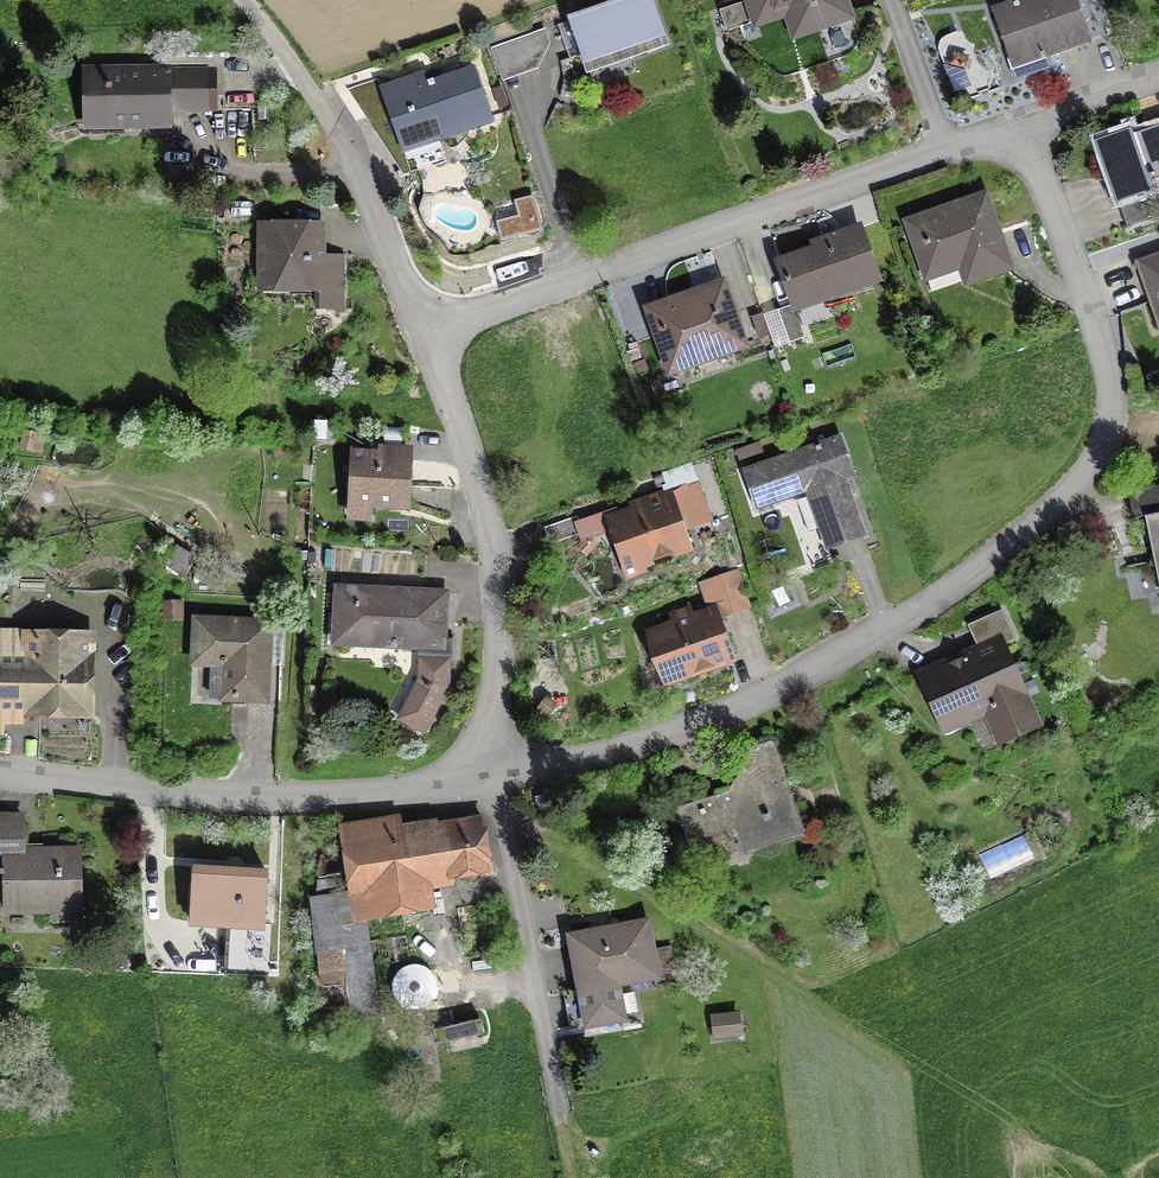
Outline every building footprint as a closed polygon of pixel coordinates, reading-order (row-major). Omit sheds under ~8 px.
[(566,19),(586,76),(670,46),(653,0),(620,0),(566,19)] [(856,20),(849,0),(742,0),(743,2),(719,10),(726,32),(750,23),(753,31),(784,20),(791,42),(856,20)] [(1046,59),(1093,43),(1077,0),(1012,0),(990,8),(1015,81),(1050,69),(1046,59)] [(490,47),(503,82),(538,71),(552,43),(545,29),(490,47)] [(846,42),(843,30),(829,34),(832,46),(846,42)] [(424,70),(378,87),(409,175),(449,160),(442,141),(494,122),(474,65),(428,81),(424,70)] [(172,132),(172,113),(217,112),(217,66),(81,68),(82,133),(89,133),(89,140),(124,139),(124,132),(172,132)] [(1095,141),(1117,206),(1119,205),(1128,231),(1158,220),(1158,208),(1150,182),(1158,179),(1158,125),(1133,134),(1131,129),(1095,141)] [(947,191),(943,180),(933,183),(937,195),(947,191)] [(964,288),(1015,271),(988,190),(902,220),(924,284),(928,282),(931,291),(962,281),(964,288)] [(518,216),(496,222),(501,242),(544,231),(534,196),(514,201),(518,216)] [(251,217),(251,202),(231,202),(231,217),(251,217)] [(326,255),(326,222),(256,222),(256,295),(319,295),(319,312),(346,312),(346,255),(326,255)] [(811,247),(774,260),(790,306),(793,316),(798,314),(802,326),(828,317),(823,305),(884,284),(863,224),(809,242),(811,247)] [(1134,260),(1158,331),(1158,330),(1158,252),(1134,260)] [(750,350),(725,278),(642,307),(667,379),(750,350)] [(790,306),(777,310),(789,343),(806,337),(802,326),(798,314),(793,316),(790,306)] [(769,335),(762,312),(743,317),(750,341),(769,335)] [(637,341),(628,344),(633,361),(643,358),(637,341)] [(649,370),(645,359),(634,364),(638,375),(649,370)] [(678,387),(676,380),(663,384),(665,392),(678,387)] [(332,442),(334,423),(315,421),(313,440),(332,442)] [(805,494),(826,552),(867,538),(847,481),(856,478),(841,435),(767,461),(759,441),(735,450),(756,511),(805,494)] [(26,452),(43,455),(45,441),(29,438),(26,452)] [(375,512),(410,514),(414,447),(379,445),(378,451),(351,450),(347,522),(375,524),(375,512)] [(652,478),(658,493),(628,503),(629,507),(618,511),(617,508),(581,521),(579,515),(543,527),(549,545),(578,535),(581,543),(607,534),(624,582),(647,574),(646,570),(655,567),(655,564),(674,557),(675,559),(694,553),(686,532),(713,522),(692,462),(661,473),(661,475),(652,478)] [(1128,492),(1133,521),(1145,519),(1158,594),(1158,487),(1128,492)] [(198,555),(177,544),(164,569),(185,580),(198,555)] [(740,565),(735,547),(723,551),(728,569),(740,565)] [(722,620),(753,609),(739,568),(697,583),(706,609),(717,606),(722,620)] [(45,592),(46,579),(19,579),(19,592),(45,592)] [(447,638),(449,590),(332,585),(330,648),(418,652),(446,653),(447,638)] [(183,623),(183,601),(163,601),(163,623),(183,623)] [(644,631),(664,690),(737,664),(722,620),(717,606),(706,609),(694,614),(691,606),(667,614),(670,622),(644,631)] [(967,625),(976,645),(913,673),(942,737),(984,719),(997,749),(1044,729),(1031,698),(1042,693),(1035,679),(1024,685),(1020,677),(1030,673),(1025,663),(1017,667),(1007,644),(1018,640),(1004,609),(967,625)] [(220,705),(271,707),(272,666),(285,667),(286,619),(191,616),(190,668),(210,669),(209,701),(220,701),(220,705)] [(96,632),(25,632),(25,629),(0,629),(0,738),(3,738),(3,727),(24,727),(24,721),(96,721),(96,632)] [(623,645),(620,630),(606,633),(609,648),(623,645)] [(453,663),(454,639),(447,638),(446,653),(418,652),(417,680),(395,721),(425,737),(451,689),(451,664),(453,663)] [(561,710),(546,696),(532,712),(547,725),(561,710)] [(736,753),(747,786),(676,810),(692,856),(737,841),(743,858),(806,838),(773,741),(736,753)] [(542,796),(533,798),(536,813),(546,811),(542,796)] [(26,813),(0,813),(0,860),(1,860),(1,873),(0,873),(0,880),(2,880),(2,919),(83,918),(82,847),(44,848),(44,846),(26,846),(26,813)] [(402,826),(401,816),(337,825),(346,893),(308,898),(324,1020),(380,1013),(368,922),(437,913),(433,890),(455,887),(454,883),(494,877),(486,817),(438,823),(438,821),(402,826)] [(265,935),(268,868),(192,865),(190,930),(242,932),(242,934),(265,935)] [(650,918),(564,935),(583,1032),(628,1024),(627,1015),(638,1013),(634,993),(623,995),(622,989),(662,982),(660,975),(676,972),(671,946),(656,949),(650,918)] [(743,1038),(741,1013),(710,1016),(712,1041),(743,1038)]
